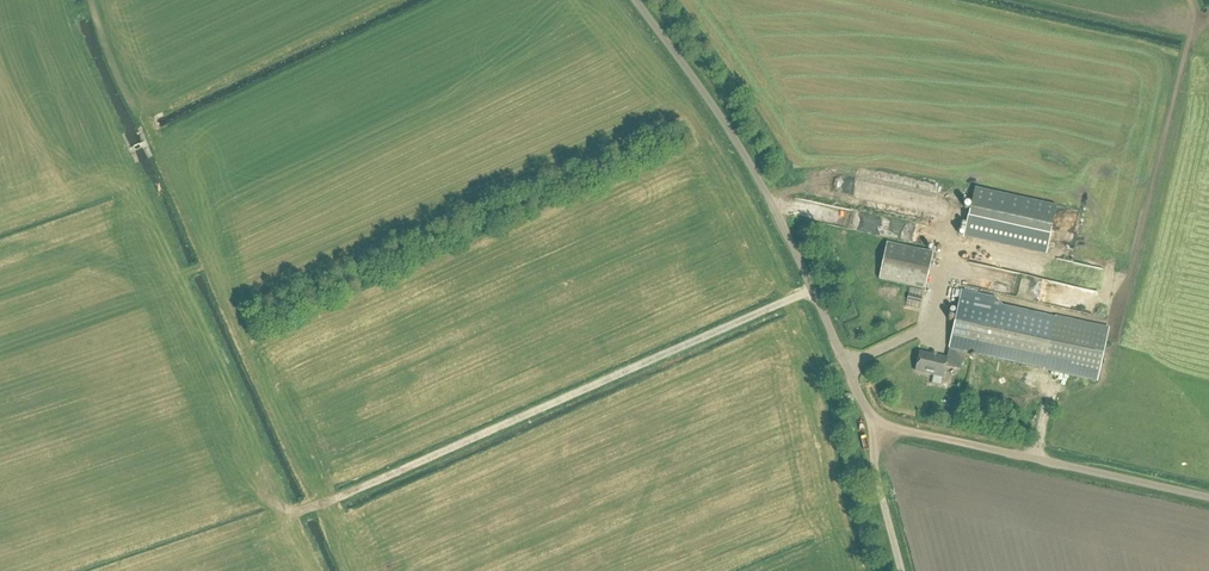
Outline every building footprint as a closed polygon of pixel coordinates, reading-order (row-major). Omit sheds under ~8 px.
[(963,235),(1045,253),(1056,206),(974,188),(963,235)] [(884,210),(879,232),(930,243),(935,222),(884,210)] [(933,254),(887,244),(879,280),(925,290),(933,254)] [(932,288),(928,306),(936,308),(939,289),(932,288)] [(964,352),(1096,381),(1108,330),(960,297),(948,349),(949,349),(946,359),(920,353),(915,372),(943,378),(945,367),(960,371),(964,352)]
